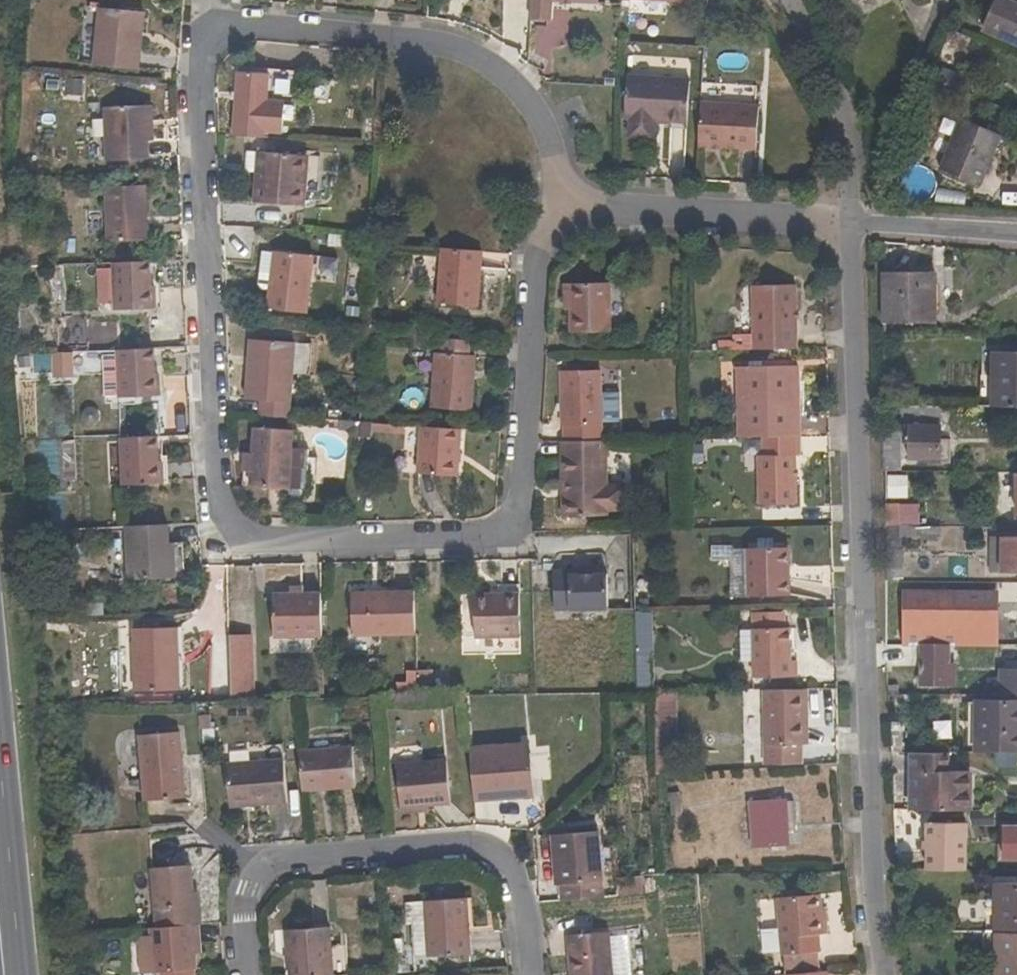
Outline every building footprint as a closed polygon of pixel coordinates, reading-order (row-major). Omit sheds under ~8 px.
[(598,0),(531,0),(529,21),(551,22),(552,3),(598,5),(598,0)] [(1016,46),(1016,3),(1010,0),(994,0),(981,31),(1016,46)] [(139,70),(146,13),(97,7),(91,65),(139,70)] [(558,56),(559,23),(534,22),(533,56),(558,56)] [(251,67),(251,73),(266,75),(266,68),(251,67)] [(284,100),(264,99),(266,75),(251,73),(236,72),(232,136),(261,138),(262,130),(282,131),(284,100)] [(62,78),(62,83),(51,83),(50,93),(84,95),(84,79),(62,78)] [(671,121),(686,122),(688,82),(626,78),(624,119),(630,119),(629,133),(633,137),(649,138),(654,134),(654,121),(671,121)] [(756,149),(758,106),(701,103),(698,146),(756,149)] [(154,138),(153,106),(105,108),(107,159),(149,158),(149,139),(154,138)] [(1001,136),(960,119),(938,170),(980,188),(1001,136)] [(312,207),(313,188),(316,148),(257,144),(253,203),(312,207)] [(326,149),(316,148),(313,188),(323,189),(326,149)] [(149,240),(147,185),(104,187),(106,242),(149,240)] [(437,302),(476,305),(480,252),(440,249),(437,302)] [(274,252),(262,251),(259,272),(271,273),(274,252)] [(267,307),(267,308),(308,313),(315,256),(274,251),(274,252),(271,273),(269,290),(269,295),(267,307)] [(155,286),(151,286),(151,280),(150,261),(112,262),(112,268),(98,269),(100,304),(114,303),(114,310),(156,308),(155,286)] [(60,265),(47,265),(48,282),(61,282),(60,265)] [(269,290),(271,273),(259,272),(258,284),(261,289),(269,290)] [(936,322),(936,272),(883,272),(883,286),(883,322),(936,322)] [(160,280),(151,280),(151,286),(155,286),(156,308),(161,307),(160,280)] [(611,332),(610,284),(567,284),(568,309),(568,332),(611,332)] [(799,350),(796,284),(750,285),(751,331),(751,340),(733,340),(718,341),(718,352),(799,350)] [(61,285),(48,285),(48,301),(61,301),(61,285)] [(733,340),(751,340),(751,331),(733,331),(733,340)] [(469,339),(441,338),(440,353),(468,355),(469,339)] [(257,416),(291,418),(296,342),(255,339),(254,363),(246,362),(244,400),(258,401),(257,416)] [(247,339),(246,362),(254,363),(255,339),(247,339)] [(116,349),(117,357),(103,357),(105,392),(119,392),(120,398),(160,396),(158,375),(154,375),(154,369),(153,348),(116,349)] [(992,350),(991,407),(1016,407),(1016,351),(992,350)] [(52,353),(53,378),(75,377),(74,352),(52,353)] [(36,373),(35,353),(12,354),(14,374),(36,373)] [(473,355),(468,355),(440,353),(433,353),(429,408),(470,410),(473,355)] [(761,437),(800,436),(797,366),(736,367),(737,438),(761,437)] [(154,375),(158,375),(160,396),(165,396),(164,369),(154,369),(154,375)] [(560,442),(602,441),(601,370),(558,371),(560,442)] [(913,464),(940,464),(940,440),(940,406),(902,406),(902,427),(898,427),(898,439),(906,439),(906,458),(913,459),(913,464)] [(340,422),(339,431),(347,431),(350,434),(350,438),(359,439),(360,423),(340,422)] [(458,430),(419,427),(416,473),(454,475),(458,430)] [(892,437),(892,427),(884,427),(884,472),(899,472),(899,447),(892,437)] [(250,471),(249,485),(287,487),(306,488),(307,488),(310,450),(294,449),(295,431),(253,428),(251,454),(250,471)] [(119,438),(121,486),(164,483),(163,464),(158,464),(158,459),(157,436),(119,438)] [(758,505),(798,503),(796,455),(800,455),(800,436),(761,437),(762,456),(757,456),(758,505)] [(950,440),(940,440),(940,464),(950,465),(950,440)] [(560,442),(561,517),(610,515),(610,511),(626,511),(626,483),(608,484),(609,441),(602,441),(560,442)] [(241,453),(240,471),(250,471),(251,454),(241,453)] [(158,464),(163,464),(164,483),(169,483),(168,459),(158,459),(158,464)] [(899,478),(899,472),(884,472),(884,483),(896,483),(895,479),(899,478)] [(287,487),(286,497),(306,498),(306,488),(287,487)] [(885,505),(885,526),(920,526),(920,506),(885,505)] [(125,526),(127,580),(176,578),(175,561),(170,561),(169,542),(168,524),(125,526)] [(901,538),(939,539),(939,527),(920,526),(885,526),(885,583),(898,583),(908,583),(908,569),(903,569),(903,550),(901,550),(901,538)] [(1002,536),(1001,572),(1016,572),(1016,537),(1002,536)] [(790,595),(789,547),(749,547),(750,596),(790,595)] [(571,572),(556,573),(557,613),(611,611),(610,575),(587,576),(571,577),(571,572)] [(416,636),(415,590),(351,591),(352,639),(416,636)] [(902,591),(902,629),(916,629),(916,644),(918,644),(948,644),(948,627),(957,627),(956,592),(902,591)] [(322,638),(320,592),(272,593),(274,639),(322,638)] [(491,594),(474,595),(475,637),(521,636),(520,593),(504,593),(504,598),(491,598),(491,594)] [(784,627),(784,611),(752,612),(754,676),(796,676),(795,660),(790,660),(789,628),(784,627)] [(654,651),(655,612),(638,612),(636,651),(654,651)] [(179,657),(178,629),(131,630),(134,692),(174,690),(173,657),(179,657)] [(253,635),(229,636),(230,699),(254,699),(253,635)] [(897,659),(897,644),(885,644),(886,659),(897,659)] [(916,644),(901,644),(901,653),(918,653),(918,644),(916,644)] [(918,653),(918,679),(918,686),(956,686),(956,662),(950,662),(950,644),(948,644),(918,644),(918,653)] [(654,689),(654,671),(639,670),(638,689),(654,689)] [(1001,672),(1000,696),(1016,696),(1016,672),(1001,672)] [(887,685),(888,695),(897,695),(897,685),(887,685)] [(763,690),(762,690),(764,765),(802,765),(801,745),(801,717),(807,717),(806,688),(763,690)] [(653,692),(656,744),(676,743),(674,692),(653,692)] [(1016,753),(1016,703),(978,703),(977,753),(1016,753)] [(964,753),(964,720),(959,720),(959,708),(925,708),(925,711),(925,720),(925,738),(932,738),(932,753),(949,753),(964,753)] [(925,720),(925,711),(917,711),(916,720),(925,720)] [(186,799),(181,733),(137,736),(143,802),(186,799)] [(532,792),(528,743),(468,748),(472,802),(489,801),(488,795),(532,792)] [(355,788),(351,747),(298,751),(301,792),(355,788)] [(972,811),(971,770),(949,770),(949,753),(932,753),(908,753),(909,810),(972,811)] [(230,806),(285,802),(282,760),(226,765),(230,806)] [(430,804),(450,803),(447,760),(397,764),(400,806),(430,804)] [(532,798),(532,792),(488,795),(489,801),(532,798)] [(782,800),(750,802),(753,850),(785,848),(785,836),(783,803),(782,800)] [(783,803),(785,836),(792,835),(790,802),(783,803)] [(401,812),(431,811),(430,804),(400,806),(401,812)] [(964,822),(925,822),(925,869),(963,869),(964,822)] [(1016,859),(1016,827),(1003,827),(1003,859),(1016,859)] [(549,836),(553,885),(558,885),(559,901),(605,897),(602,850),(600,832),(549,836)] [(615,850),(602,850),(605,897),(619,896),(615,850)] [(191,866),(151,869),(156,928),(195,925),(193,892),(191,866)] [(626,895),(646,890),(642,877),(623,882),(626,895)] [(1016,932),(1016,884),(994,884),(993,931),(1016,932)] [(783,956),(818,953),(821,953),(820,939),(826,939),(823,896),(775,898),(780,956),(783,956)] [(424,901),(427,957),(471,954),(468,899),(424,901)] [(151,929),(154,952),(155,972),(162,971),(162,974),(196,974),(195,968),(197,968),(195,941),(201,941),(200,924),(195,925),(156,928),(151,929)] [(346,946),(332,947),(330,927),(285,931),(288,974),(348,974),(346,946)] [(609,932),(567,936),(571,973),(575,973),(575,974),(612,974),(609,932)] [(996,935),(996,974),(1016,974),(1016,935),(996,935)] [(154,952),(143,953),(145,973),(155,972),(154,952)] [(818,953),(783,956),(784,971),(819,968),(818,953)] [(87,963),(88,974),(101,974),(100,961),(97,962),(88,963),(87,963)] [(401,964),(401,974),(414,974),(413,963),(401,964)]
